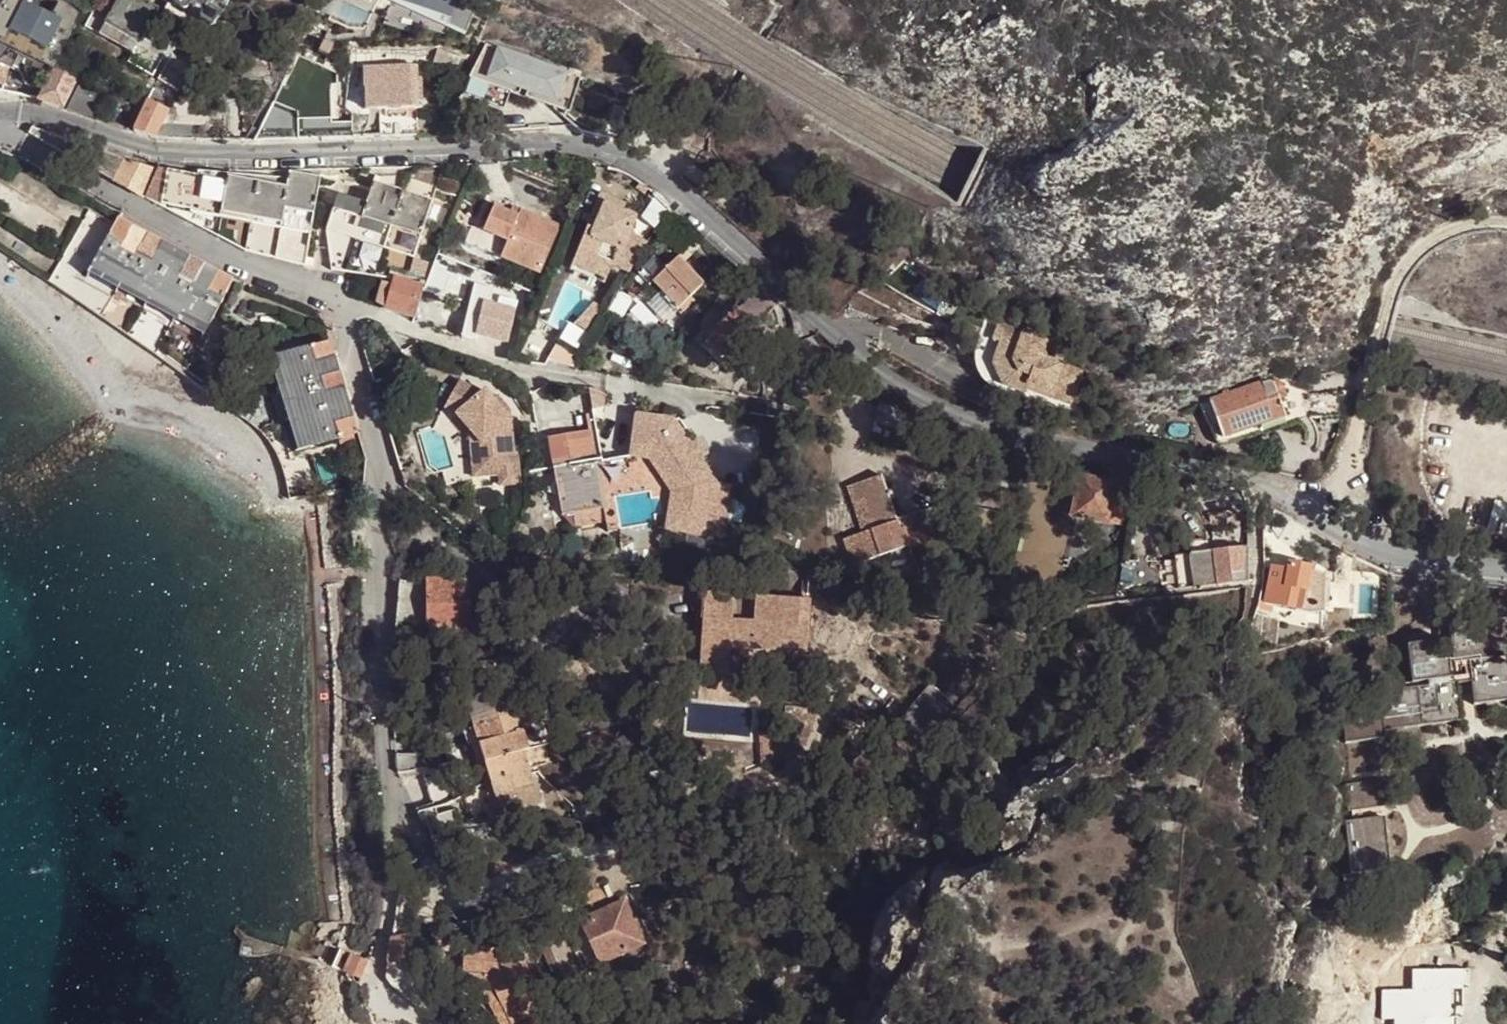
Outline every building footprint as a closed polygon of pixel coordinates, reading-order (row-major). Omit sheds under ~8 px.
[(17,48),(20,42),(39,51),(41,46),(46,48),(58,55),(82,7),(66,0),(0,0),(0,1),(0,84),(17,48)] [(142,0),(113,0),(104,18),(101,23),(136,43),(156,7),(142,0)] [(181,10),(185,4),(178,0),(171,0),(169,4),(181,10)] [(185,4),(200,12),(213,19),(214,20),(225,0),(178,0),(185,4)] [(315,12),(341,25),(348,11),(326,0),(321,0),(315,12)] [(348,11),(352,3),(345,0),(326,0),(348,11)] [(470,28),(479,4),(469,0),(394,0),(470,28)] [(397,1),(391,16),(418,28),(425,13),(397,1)] [(95,32),(101,23),(104,18),(91,10),(83,25),(95,32)] [(159,11),(145,37),(168,50),(183,23),(159,11)] [(200,12),(196,18),(209,25),(213,19),(200,12)] [(131,52),(136,43),(101,23),(95,32),(131,52)] [(480,40),(466,76),(508,92),(521,55),(480,40)] [(20,42),(17,48),(40,59),(46,48),(41,46),(39,51),(20,42)] [(43,82),(51,67),(37,60),(29,75),(43,82)] [(413,64),(362,65),(363,101),(376,101),(376,108),(377,137),(415,136),(413,64)] [(72,78),(51,67),(43,82),(35,99),(57,108),(72,78)] [(101,95),(76,82),(63,109),(75,113),(90,118),(101,95)] [(164,110),(157,124),(198,125),(204,113),(171,97),(164,110)] [(144,100),(130,132),(150,139),(157,124),(164,110),(144,100)] [(291,116),(291,106),(268,107),(268,135),(355,134),(355,115),(291,116)] [(573,114),(570,131),(630,141),(633,124),(573,114)] [(78,145),(71,160),(139,197),(155,169),(120,160),(78,145)] [(159,169),(142,199),(152,205),(241,251),(302,266),(317,178),(286,172),(285,179),(283,188),(226,177),(225,184),(194,177),(159,169)] [(195,171),(194,177),(225,184),(226,177),(283,188),(285,179),(195,171)] [(323,231),(327,270),(384,278),(392,253),(410,258),(429,201),(370,182),(363,203),(334,194),(323,231)] [(615,214),(592,205),(587,218),(592,219),(588,229),(584,227),(569,266),(603,279),(608,267),(626,273),(642,247),(623,240),(628,226),(613,221),(615,214)] [(469,225),(462,242),(536,273),(556,226),(517,210),(515,216),(507,213),(491,206),(481,230),(469,225)] [(515,216),(517,210),(510,207),(507,213),(515,216)] [(229,279),(114,218),(86,272),(201,333),(229,279)] [(691,243),(675,258),(680,264),(696,248),(691,243)] [(675,258),(636,295),(662,322),(677,308),(680,311),(691,300),(688,297),(700,285),(692,276),(697,271),(686,260),(681,265),(680,264),(675,258)] [(411,261),(407,273),(420,277),(424,264),(411,261)] [(422,290),(392,280),(390,286),(383,309),(411,319),(422,290)] [(390,286),(380,282),(374,304),(383,309),(390,286)] [(467,300),(459,337),(473,340),(474,335),(504,342),(513,302),(501,300),(499,307),(467,300)] [(759,338),(731,310),(706,336),(734,364),(759,338)] [(565,332),(547,366),(576,371),(595,334),(580,326),(571,321),(565,332)] [(1004,355),(1006,337),(992,335),(989,353),(998,354),(1004,355)] [(998,354),(992,392),(1030,397),(1032,386),(1038,387),(1038,392),(1052,395),(1051,398),(1075,402),(1080,367),(1037,361),(1040,342),(1006,337),(1004,355),(998,354)] [(358,433),(330,340),(271,358),(288,415),(300,451),(308,448),(358,433)] [(1259,383),(1206,402),(1218,438),(1282,416),(1285,424),(1312,414),(1341,415),(1346,400),(1307,398),(1280,407),(1275,393),(1264,397),(1259,383)] [(276,402),(255,386),(235,411),(257,427),(272,444),(282,464),(286,479),(289,499),(320,494),(316,472),(312,456),(308,448),(300,451),(288,415),(276,402)] [(1032,386),(1030,397),(1051,401),(1051,398),(1052,395),(1038,392),(1038,387),(1032,386)] [(446,388),(438,418),(452,422),(466,435),(480,449),(482,463),(512,457),(506,420),(486,401),(478,393),(474,396),(446,388)] [(490,396),(486,401),(506,420),(504,409),(490,396)] [(1218,438),(1206,402),(1199,404),(1211,441),(1218,438)] [(1282,416),(1218,438),(1221,446),(1285,424),(1282,416)] [(627,458),(597,463),(603,497),(652,488),(653,473),(669,493),(668,509),(688,511),(686,531),(722,535),(728,481),(712,479),(695,457),(702,452),(691,439),(684,445),(668,423),(633,419),(627,458)] [(600,508),(586,431),(545,439),(559,516),(600,508)] [(480,449),(466,435),(470,464),(482,463),(480,449)] [(1103,483),(1079,478),(1072,515),(1119,524),(1129,469),(1106,465),(1103,483)] [(875,476),(845,489),(851,505),(860,501),(867,518),(871,528),(839,541),(850,567),(905,544),(916,570),(933,551),(916,510),(904,515),(907,524),(897,529),(893,519),(875,476)] [(1072,515),(1079,478),(1064,476),(1058,513),(1072,515)] [(1491,500),(1485,522),(1506,528),(1506,505),(1491,500)] [(860,501),(851,505),(858,522),(867,518),(860,501)] [(688,511),(668,509),(666,529),(686,531),(688,511)] [(1282,526),(1286,519),(1271,509),(1267,517),(1282,526)] [(907,524),(904,515),(893,519),(897,529),(907,524)] [(615,521),(603,523),(606,539),(632,534),(629,518),(615,521)] [(1239,577),(1237,543),(1204,546),(1206,579),(1239,577)] [(1167,582),(1206,579),(1204,546),(1165,549),(1167,582)] [(1283,571),(1267,568),(1260,604),(1305,613),(1309,590),(1302,588),(1305,569),(1284,565),(1283,571)] [(464,578),(450,579),(451,603),(465,602),(464,578)] [(450,579),(422,579),(423,625),(425,625),(426,642),(447,641),(447,625),(466,624),(465,602),(451,603),(450,579)] [(1454,582),(1453,592),(1467,594),(1469,584),(1454,582)] [(805,600),(752,598),(751,622),(727,621),(728,595),(700,593),(695,673),(724,674),(726,649),(802,653),(805,600)] [(1483,620),(1445,625),(1449,664),(1465,662),(1488,660),(1483,620)] [(1442,641),(1403,645),(1407,684),(1424,682),(1445,679),(1446,679),(1442,641)] [(504,676),(522,670),(517,657),(498,658),(502,670),(454,685),(491,799),(538,784),(504,676)] [(1465,662),(1449,664),(1452,684),(1467,683),(1466,666),(1465,662)] [(1506,701),(1506,670),(1505,670),(1504,662),(1466,666),(1467,683),(1470,705),(1506,701)] [(1445,679),(1424,682),(1424,688),(1446,685),(1445,679)] [(1376,700),(1338,705),(1342,742),(1380,737),(1379,730),(1456,721),(1452,684),(1446,685),(1424,688),(1397,691),(1381,693),(1375,694),(1376,700)] [(1380,687),(1381,693),(1397,691),(1396,685),(1380,687)] [(796,717),(766,716),(763,760),(777,754),(790,736),(796,717)] [(462,791),(450,757),(422,767),(434,801),(462,791)] [(1341,783),(1344,810),(1382,806),(1379,779),(1341,783)] [(445,833),(434,801),(412,809),(427,840),(445,833)] [(1341,821),(1348,873),(1386,868),(1380,816),(1341,821)] [(618,930),(598,889),(556,909),(576,951),(618,930)] [(412,932),(388,938),(382,979),(421,1015),(441,990),(421,973),(412,932)] [(322,942),(313,961),(350,977),(359,958),(322,942)] [(474,949),(465,974),(487,983),(501,1013),(491,1018),(495,1023),(548,1023),(545,1016),(553,1012),(533,972),(524,977),(518,963),(512,965),(504,949),(490,957),(474,949)] [(487,983),(465,974),(459,987),(479,995),(491,1018),(501,1013),(487,983)]
